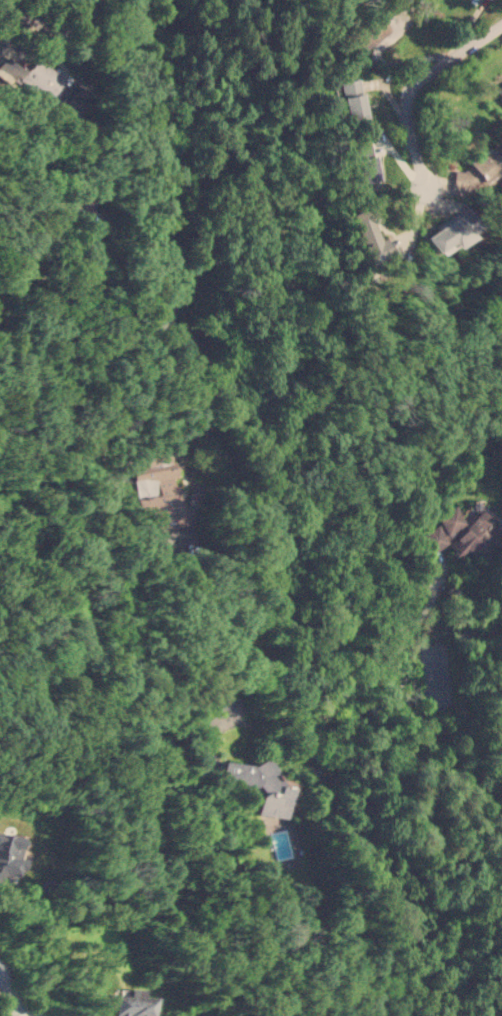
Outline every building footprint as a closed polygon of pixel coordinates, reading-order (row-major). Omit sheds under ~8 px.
[(24,69),(9,54),(0,62),(0,76),(8,83),(17,75),(43,100),(62,81),(37,57),(24,69)] [(65,77),(52,93),(57,97),(55,100),(72,114),(88,96),(65,77)] [(338,81),(346,121),(367,117),(359,77),(338,81)] [(378,179),(371,141),(349,145),(356,183),(378,179)] [(500,142),(453,173),(460,183),(466,192),(500,170),(501,173),(501,145),(500,142)] [(394,254),(387,236),(381,238),(375,223),(382,220),(375,203),(349,214),(369,264),(394,254)] [(437,256),(471,234),(458,214),(424,235),(437,256)] [(182,525),(173,476),(175,476),(172,461),(132,468),(136,493),(139,493),(138,485),(148,484),(148,488),(157,486),(158,494),(138,497),(140,509),(146,507),(150,531),(182,525)] [(501,523),(498,524),(477,507),(474,500),(466,508),(467,510),(469,508),(475,512),(467,522),(463,515),(449,503),(441,513),(433,517),(437,523),(422,531),(417,536),(427,554),(441,547),(456,559),(467,547),(484,561),(501,540),(501,524),(501,523)] [(285,817),(290,784),(270,781),(272,765),(226,758),(223,779),(262,784),(258,813),(285,817)] [(0,832),(0,875),(19,879),(28,839),(0,832)]
